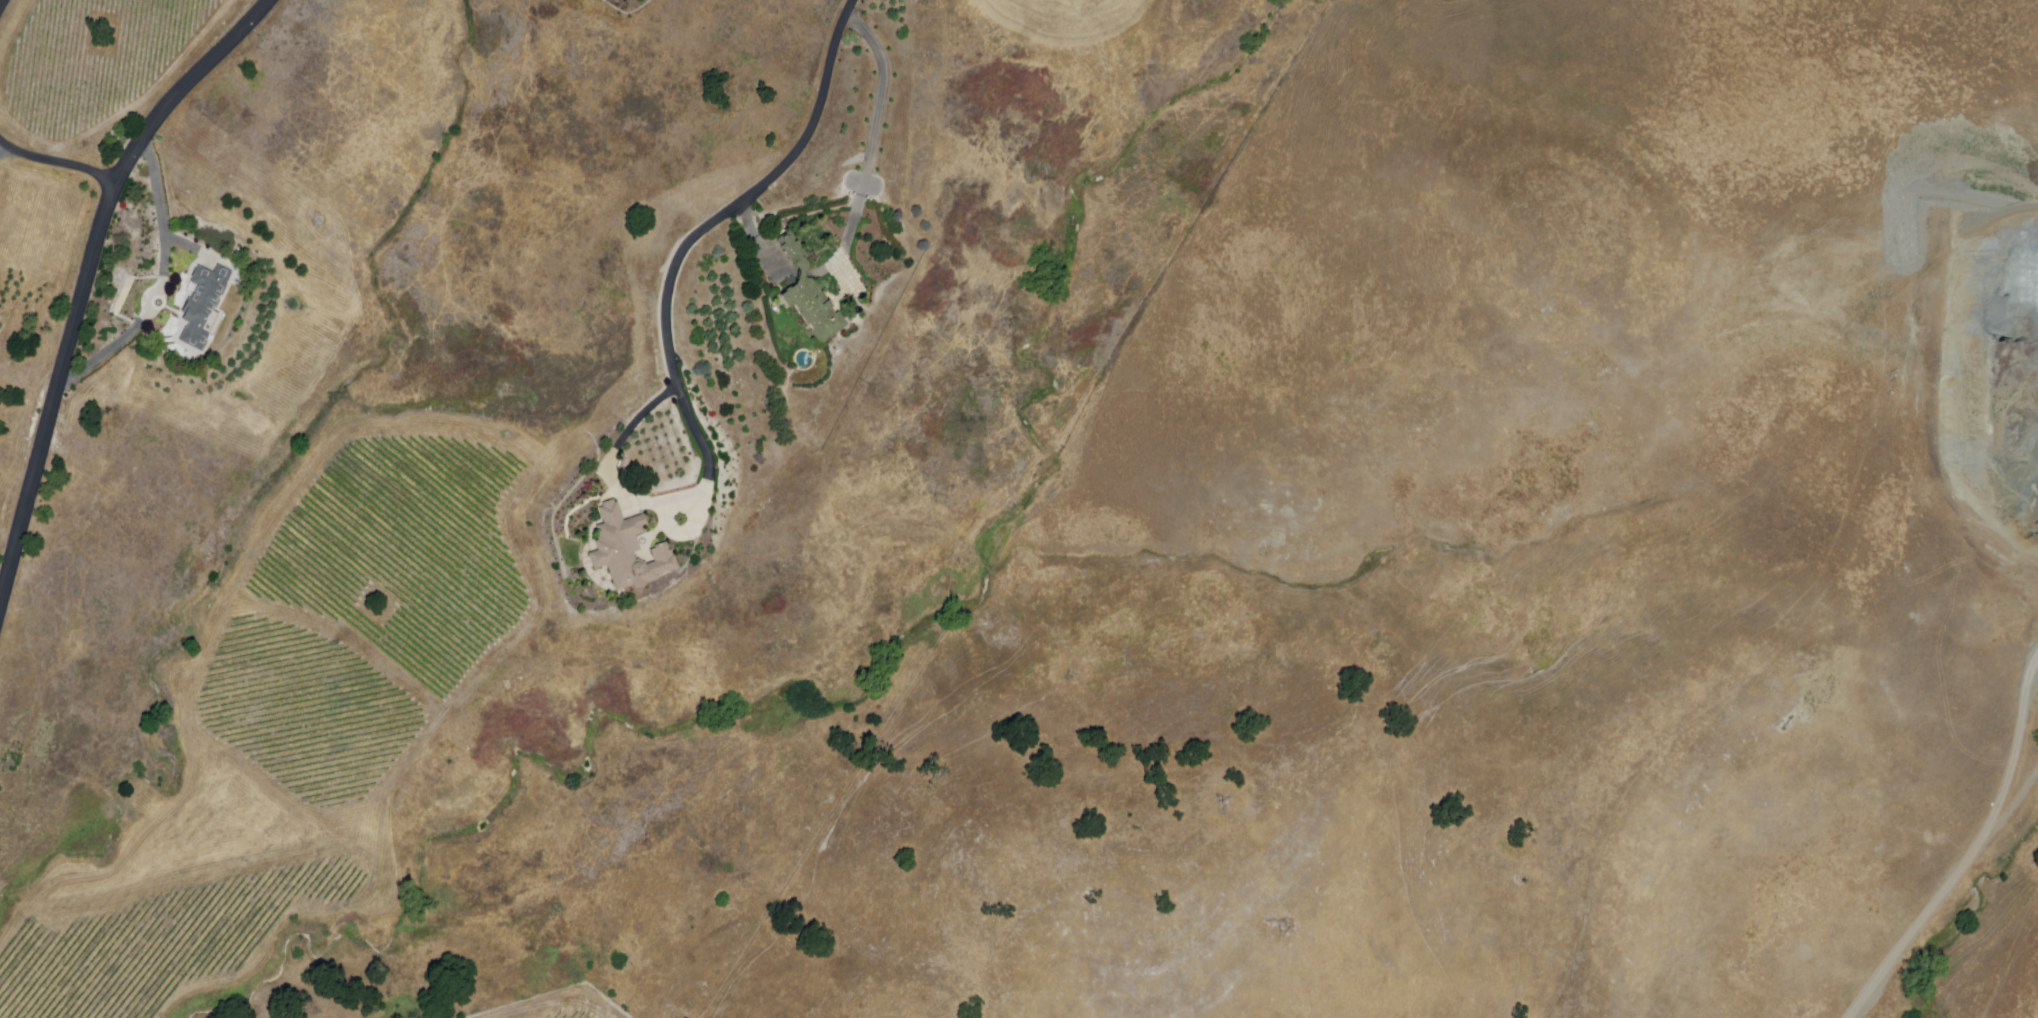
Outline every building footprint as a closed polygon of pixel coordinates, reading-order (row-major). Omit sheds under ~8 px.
[(775,242),(789,232),(801,249),(796,251),(799,257),(798,258),(800,260),(801,260),(805,266),(804,275),(803,275),(801,285),(811,281),(812,283),(813,283),(827,303),(826,304),(834,316),(837,314),(846,328),(833,336),(834,337),(828,341),(828,340),(825,342),(826,343),(820,346),(820,345),(817,347),(805,328),(804,328),(796,316),(797,316),(791,308),(786,311),(777,298),(794,287),(794,284),(795,284),(797,274),(792,266),(793,265),(790,261),(787,263),(777,249),(779,247),(775,242)] [(200,265),(217,273),(220,264),(235,270),(208,330),(216,333),(207,353),(182,343),(191,323),(180,318),(190,297),(195,300),(201,287),(192,283),(200,265)] [(626,522),(647,515),(651,527),(645,529),(647,534),(638,537),(643,552),(636,555),(639,562),(641,561),(648,564),(649,566),(657,563),(654,551),(657,550),(657,548),(669,543),(672,552),(674,551),(676,557),(678,556),(683,569),(662,576),(664,580),(650,585),(650,587),(637,592),(635,587),(619,593),(610,566),(597,571),(592,555),(601,552),(598,543),(603,541),(599,528),(607,525),(602,509),(606,508),(605,505),(617,501),(618,504),(621,503),(626,522)]
